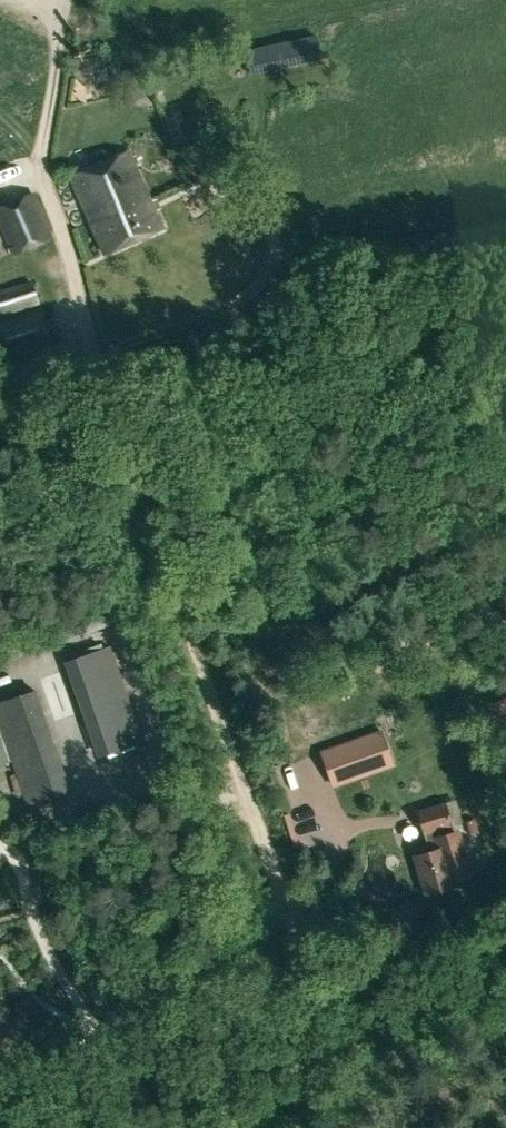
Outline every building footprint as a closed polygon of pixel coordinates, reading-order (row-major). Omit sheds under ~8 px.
[(250,75),(323,60),(317,34),(245,50),(250,75)] [(130,152),(72,177),(92,224),(150,198),(130,152)] [(52,238),(34,192),(0,207),(0,226),(13,255),(52,238)] [(104,252),(163,227),(150,198),(92,224),(104,252)] [(31,279),(0,289),(0,317),(41,305),(31,279)] [(3,360),(53,344),(42,306),(0,319),(0,350),(3,360)] [(116,639),(96,645),(98,655),(119,649),(116,639)] [(99,757),(145,740),(119,669),(73,685),(99,757)] [(23,788),(65,773),(35,689),(0,702),(0,725),(23,788)] [(494,707),(497,717),(505,715),(505,703),(494,707)] [(427,845),(456,838),(453,827),(424,834),(427,845)] [(413,856),(424,893),(456,884),(445,847),(413,856)]
